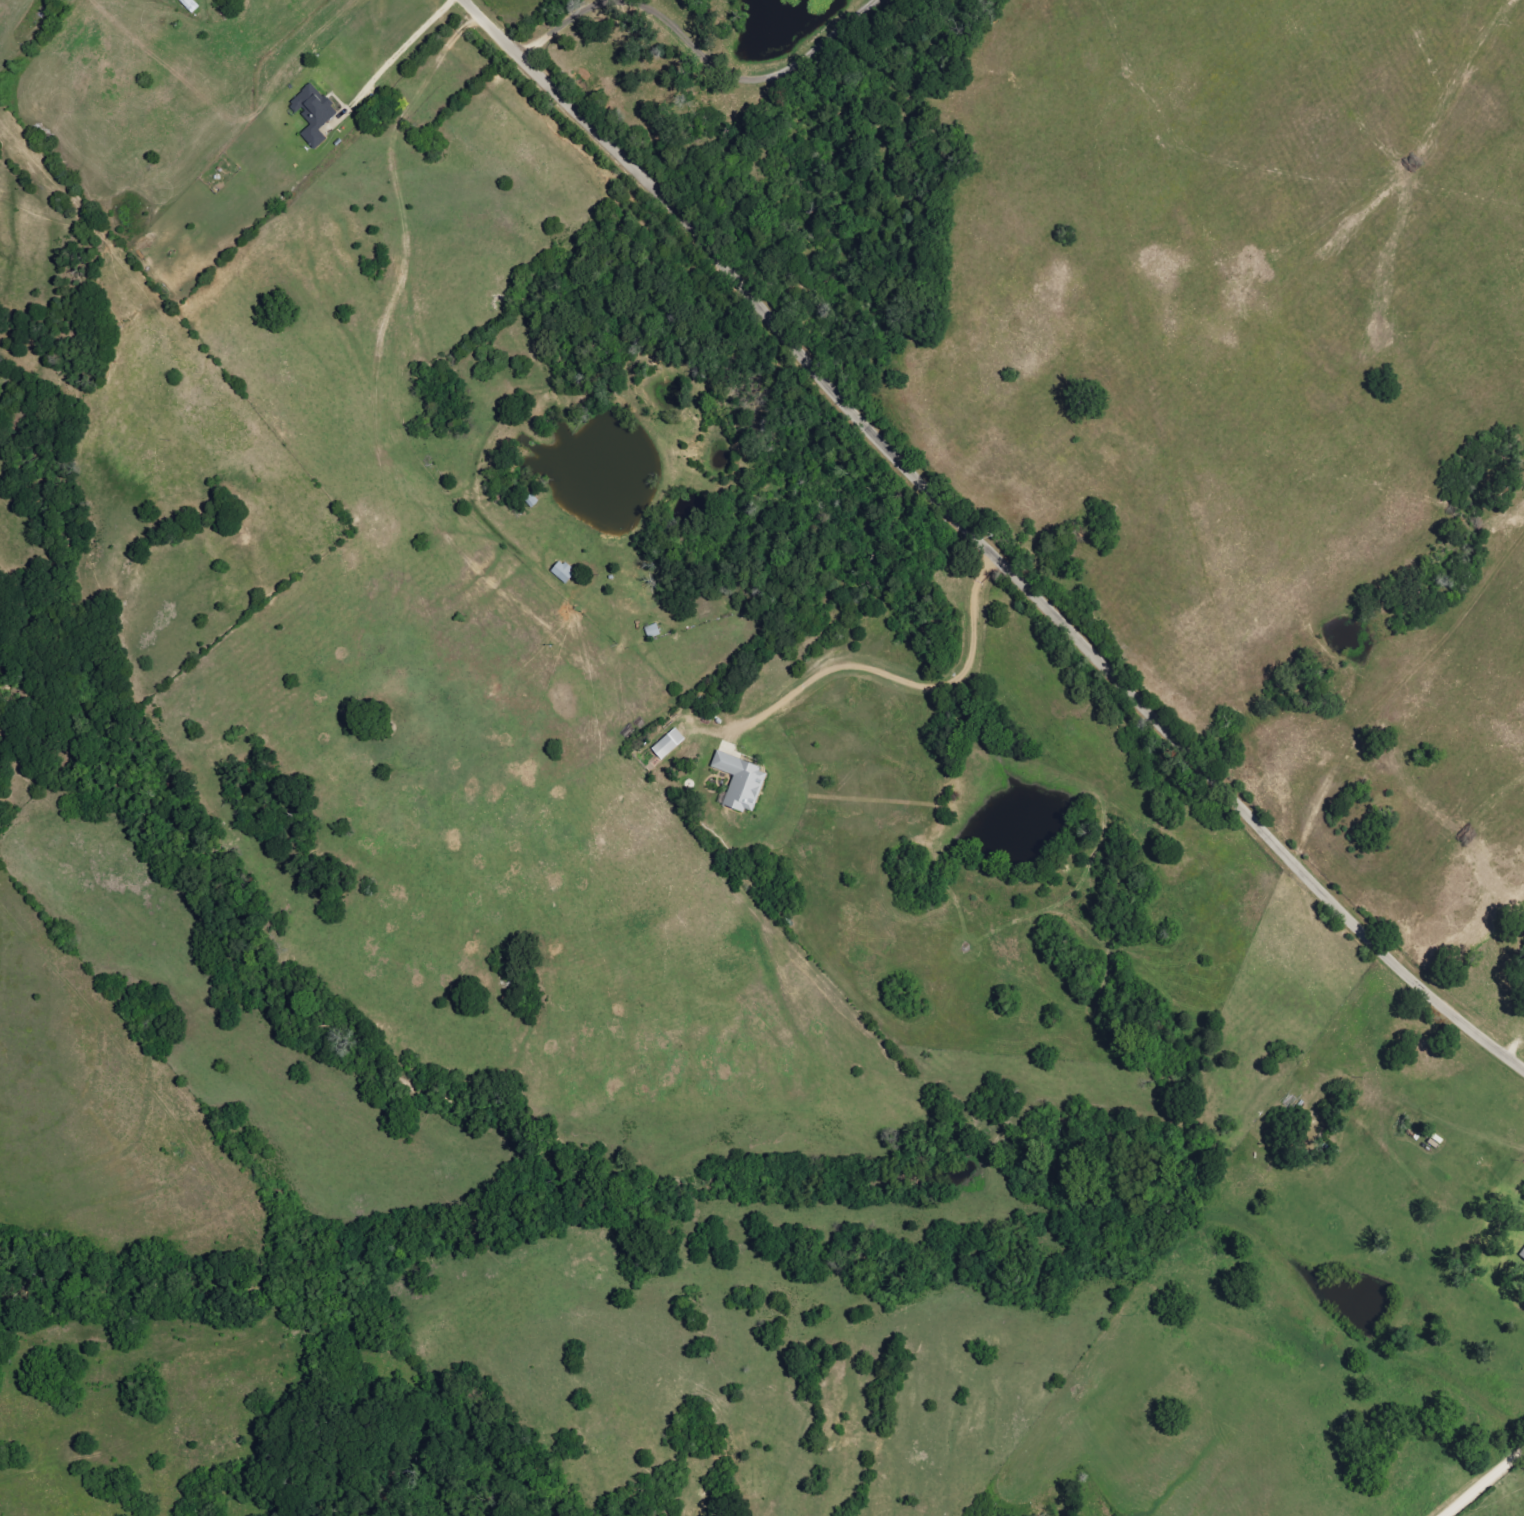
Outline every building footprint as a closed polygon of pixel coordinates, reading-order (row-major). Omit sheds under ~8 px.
[(315,150),(327,138),(319,131),(338,110),(309,83),(288,106),(297,115),(299,114),(310,124),(300,136),(315,150)] [(560,560),(550,571),(565,585),(575,573),(560,560)] [(686,740),(675,728),(651,748),(661,760),(686,740)] [(767,769),(715,753),(710,768),(733,775),(723,805),(752,814),(767,769)]
